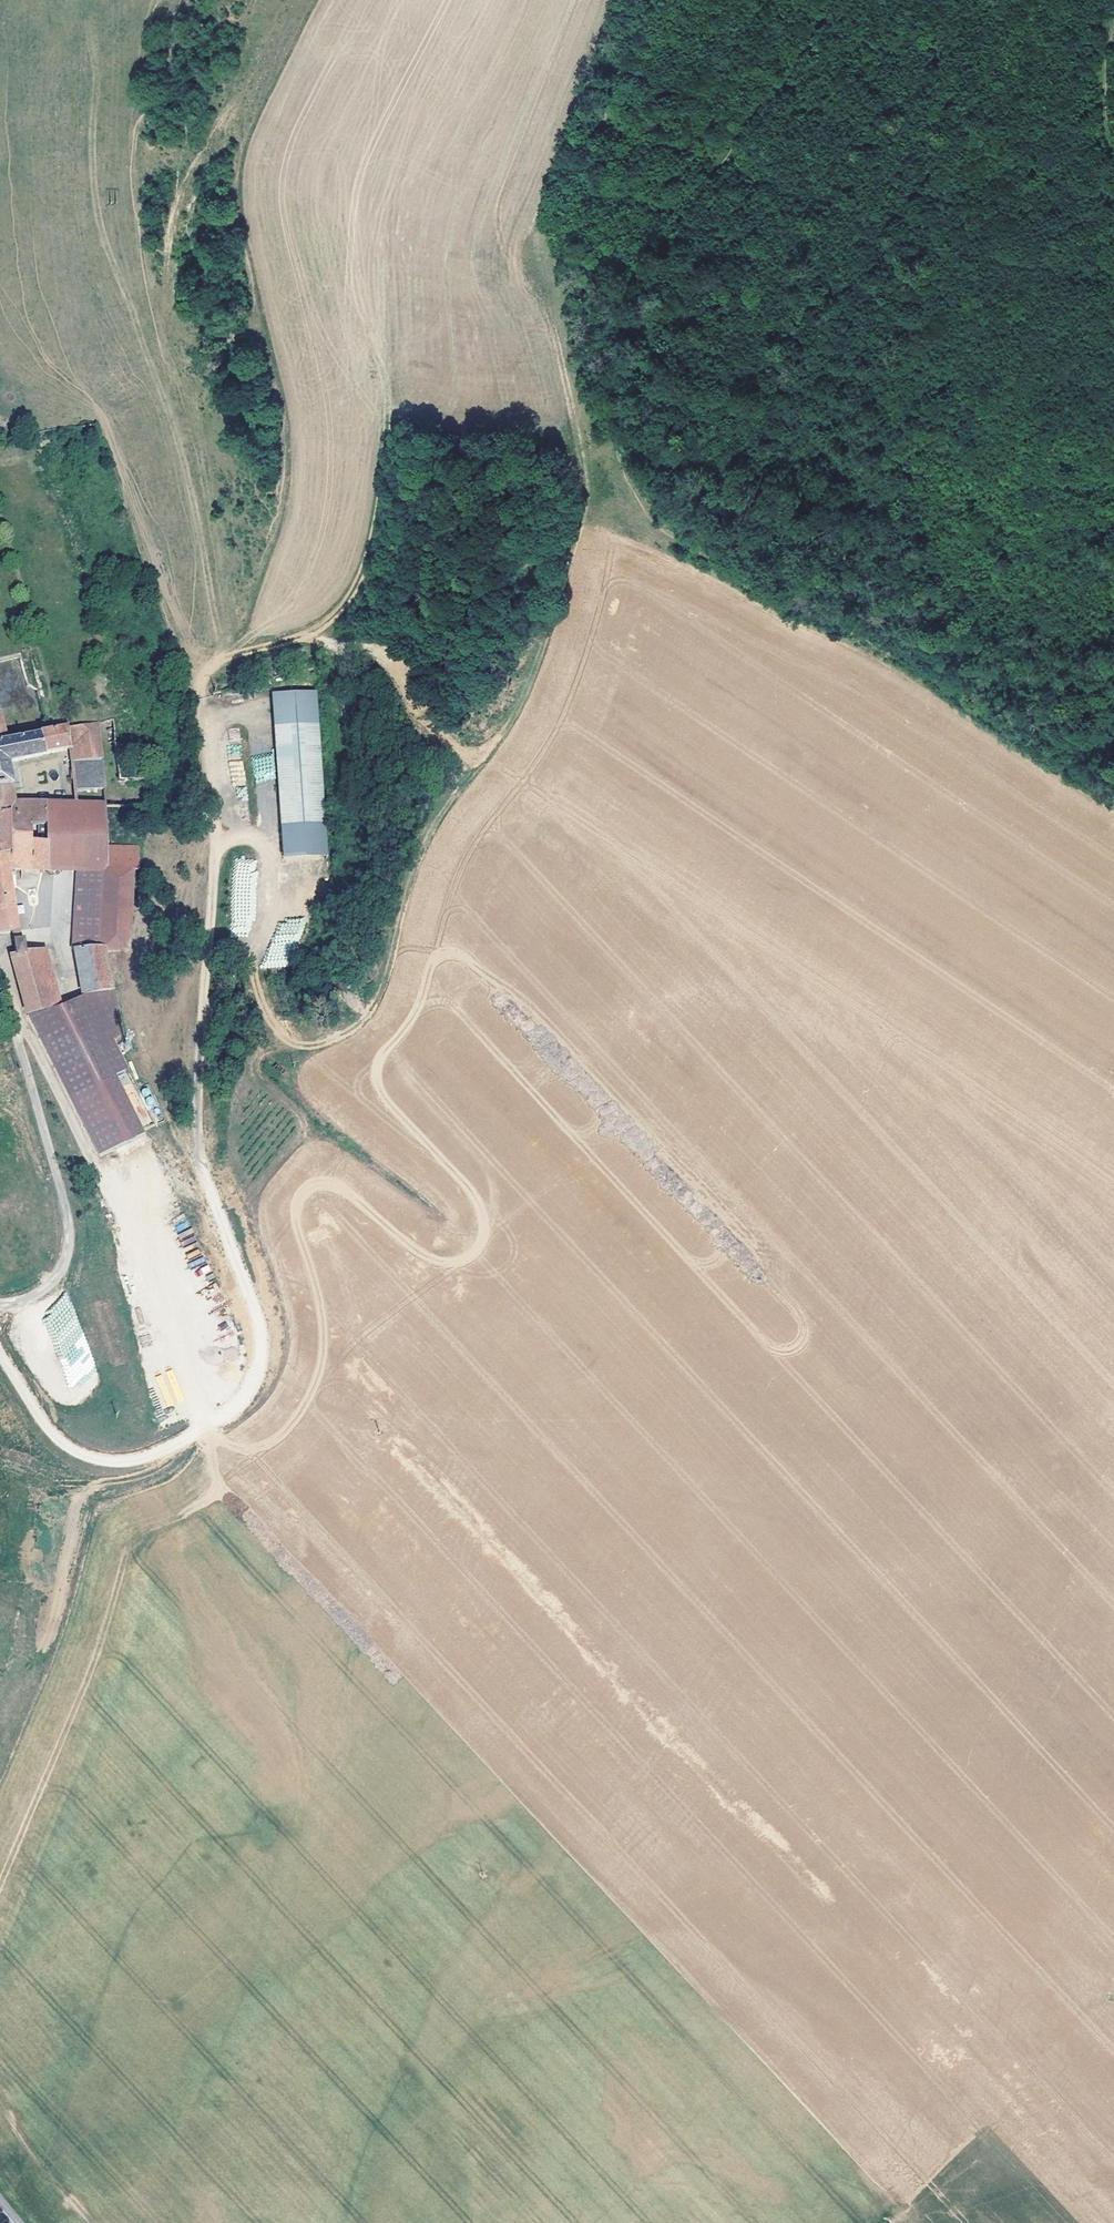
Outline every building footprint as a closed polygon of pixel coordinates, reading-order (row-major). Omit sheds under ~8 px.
[(325,854),(313,689),(269,692),(281,858),(325,854)] [(68,744),(69,790),(103,790),(97,719),(68,726),(6,740),(0,713),(0,759),(68,744)] [(230,761),(232,786),(245,785),(244,760),(230,761)] [(26,828),(105,827),(104,808),(104,801),(4,802),(0,781),(0,805),(24,807),(26,828)] [(9,816),(10,829),(26,828),(24,807),(0,805),(0,814),(9,816)] [(8,852),(6,829),(10,829),(9,816),(0,814),(0,852),(8,852)] [(105,869),(100,948),(102,951),(126,949),(131,870),(138,869),(138,846),(106,846),(105,836),(105,827),(26,828),(10,829),(6,829),(8,852),(0,852),(0,932),(3,932),(16,931),(11,869),(105,869)] [(5,941),(25,1015),(31,1014),(56,1077),(93,1158),(141,1137),(113,1075),(125,1069),(119,1059),(109,1037),(121,1032),(113,987),(109,988),(102,951),(100,948),(76,950),(84,996),(51,1005),(38,949),(21,953),(17,941),(5,941)] [(147,1105),(153,1103),(148,1087),(142,1089),(147,1105)] [(150,1123),(144,1107),(136,1110),(142,1126),(150,1123)] [(172,1369),(154,1376),(167,1407),(185,1400),(172,1369)]
